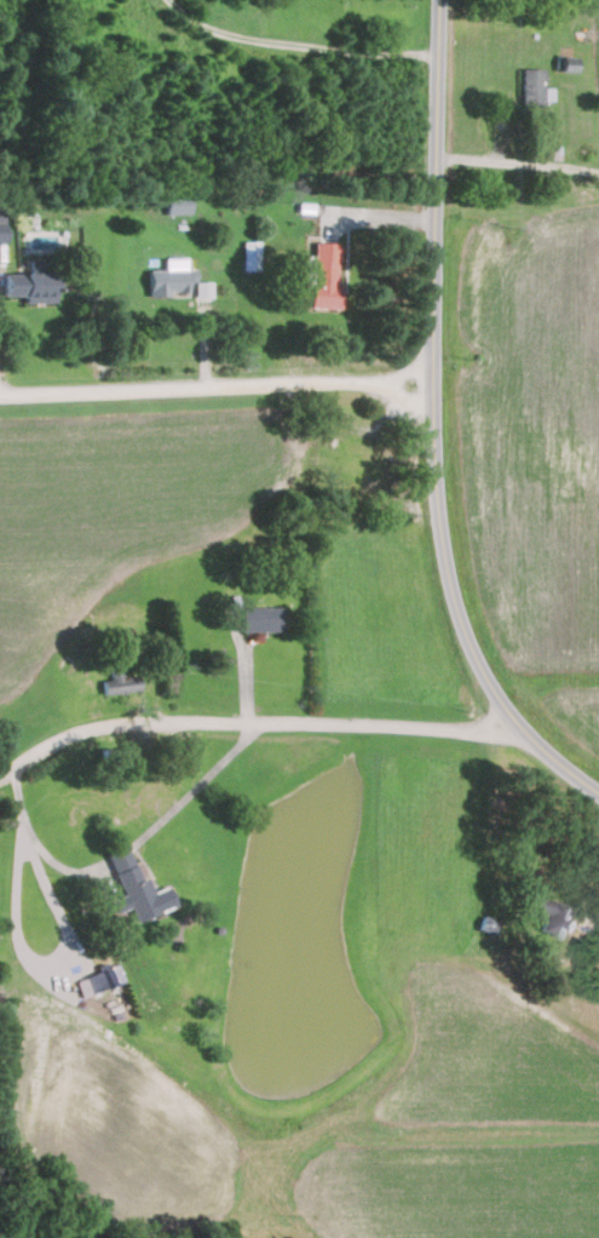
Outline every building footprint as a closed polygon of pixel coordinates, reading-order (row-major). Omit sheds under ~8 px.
[(575,58),(560,59),(561,72),(576,71),(575,58)] [(519,68),(519,116),(541,116),(541,68),(519,68)] [(186,195),(163,195),(163,213),(186,213),(186,195)] [(257,270),(257,241),(242,241),(242,270),(257,270)] [(310,242),(310,308),(336,308),(338,242),(310,242)] [(52,302),(51,271),(36,271),(36,262),(28,262),(28,271),(18,271),(18,282),(0,282),(1,296),(22,296),(22,302),(52,302)] [(146,296),(190,296),(190,269),(146,269),(146,296)] [(212,280),(195,281),(196,299),(212,298),(212,280)] [(237,608),(237,632),(280,632),(280,608),(237,608)] [(106,665),(109,680),(100,681),(102,695),(139,690),(137,676),(121,678),(120,664),(106,665)] [(104,855),(134,923),(159,912),(143,878),(140,879),(125,847),(104,855)] [(538,933),(565,940),(574,909),(528,896),(523,915),(542,919),(538,933)] [(120,981),(113,965),(83,979),(91,995),(120,981)]
